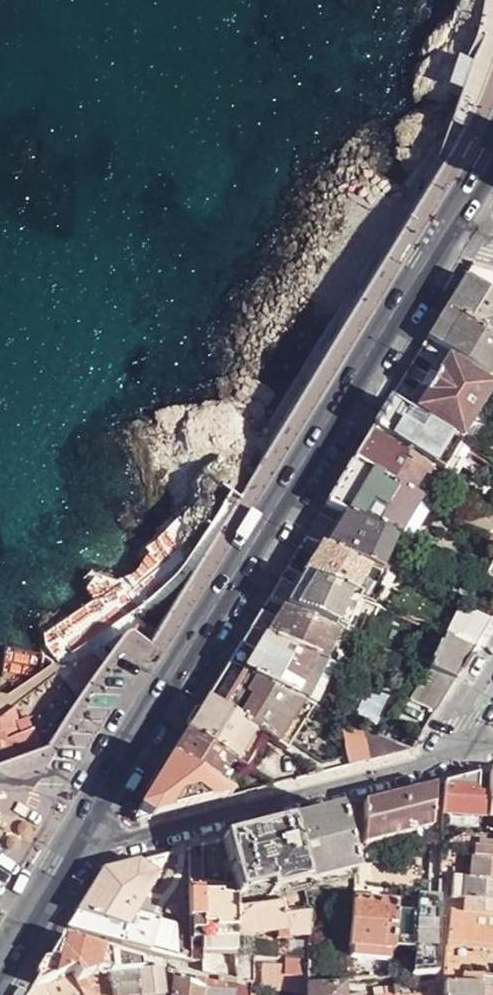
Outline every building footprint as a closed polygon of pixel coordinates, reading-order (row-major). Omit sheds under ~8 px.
[(464,278),(492,297),(492,275),(470,269),(464,278)] [(446,308),(492,339),(492,297),(464,278),(446,308)] [(492,380),(492,339),(446,308),(426,338),(492,380)] [(468,444),(492,403),(492,389),(438,355),(407,405),(468,444)] [(453,456),(458,447),(387,402),(369,432),(430,470),(435,473),(441,476),(453,456)] [(351,462),(408,497),(422,476),(425,477),(430,470),(369,432),(351,462)] [(351,462),(324,506),(344,515),(393,536),(397,537),(418,503),(408,497),(351,462)] [(435,473),(430,470),(425,477),(431,481),(435,473)] [(318,515),(304,539),(315,543),(320,546),(324,547),(339,524),(318,515)] [(378,570),(393,536),(344,515),(339,524),(324,547),(378,570)] [(299,549),(286,570),(301,576),(302,577),(320,546),(315,543),(309,553),(299,549)] [(374,607),(388,574),(378,570),(324,547),(320,546),(302,577),(358,601),(374,607)] [(483,574),(492,578),(492,556),(483,574)] [(344,633),(358,601),(302,577),(301,576),(293,590),(283,607),(339,631),(344,633)] [(283,607),(293,590),(277,583),(267,600),(283,607)] [(323,664),(339,631),(283,607),(274,620),(263,638),(323,664)] [(260,612),(247,632),(263,638),(274,620),(260,612)] [(247,632),(239,647),(254,654),(263,638),(247,632)] [(472,649),(441,635),(437,644),(436,643),(429,659),(431,660),(427,669),(453,680),(459,671),(461,672),(464,666),(469,659),(468,658),(472,649)] [(300,703),(303,704),(323,664),(263,638),(254,654),(242,674),(300,703)] [(239,647),(227,666),(242,674),(254,654),(239,647)] [(218,680),(233,688),(242,674),(227,666),(218,680)] [(453,680),(427,669),(419,681),(445,694),(453,680)] [(10,756),(43,744),(80,693),(68,680),(61,673),(59,670),(0,710),(0,731),(9,754),(10,756)] [(65,670),(61,673),(68,680),(80,693),(83,689),(65,670)] [(288,722),(300,703),(242,674),(233,688),(219,710),(252,731),(262,737),(274,744),(288,722)] [(218,680),(205,701),(219,710),(233,688),(218,680)] [(442,699),(445,694),(419,681),(416,687),(442,699)] [(434,711),(442,699),(416,687),(408,700),(434,711)] [(205,701),(186,732),(230,759),(234,761),(252,731),(219,710),(205,701)] [(411,750),(358,728),(341,731),(350,765),(366,761),(410,750),(411,750)] [(9,754),(0,731),(0,755),(9,754)] [(234,761),(244,767),(262,737),(252,731),(234,761)] [(186,732),(169,760),(213,787),(230,759),(186,732)] [(149,817),(229,796),(213,787),(169,760),(138,810),(149,817)] [(444,785),(442,816),(449,817),(467,818),(481,819),(482,819),(483,797),(477,796),(477,776),(459,781),(444,785)] [(363,805),(362,845),(364,845),(431,828),(433,787),(423,789),(395,797),(363,805)] [(347,846),(352,844),(352,808),(339,812),(347,846)] [(138,810),(133,819),(136,820),(145,818),(149,817),(138,810)] [(303,888),(353,875),(353,872),(347,846),(339,812),(313,818),(288,825),(303,888)] [(441,829),(467,828),(467,818),(449,817),(442,816),(441,826),(441,829)] [(467,818),(467,828),(480,829),(481,819),(467,818)] [(258,832),(223,842),(228,861),(227,862),(231,879),(232,878),(234,887),(237,898),(267,890),(269,896),(303,888),(288,825),(258,832)] [(473,850),(472,880),(492,880),(492,852),(473,850)] [(77,914),(126,929),(134,917),(150,891),(157,877),(158,876),(157,874),(167,855),(142,861),(102,872),(77,914)] [(426,870),(414,868),(413,878),(425,880),(426,870)] [(150,891),(153,892),(161,880),(157,877),(150,891)] [(459,879),(450,879),(449,900),(451,900),(463,901),(464,880),(459,879)] [(492,902),(492,880),(472,880),(464,880),(463,901),(492,902)] [(204,892),(219,891),(219,884),(202,881),(201,881),(201,887),(204,888),(204,892)] [(425,882),(404,881),(402,893),(425,895),(425,882)] [(190,888),(190,919),(202,919),(236,918),(236,908),(236,899),(222,895),(221,892),(219,891),(204,892),(204,888),(201,887),(190,888)] [(348,949),(389,953),(391,943),(395,904),(352,900),(348,949)] [(461,913),(463,901),(451,900),(450,906),(449,913),(461,913)] [(463,901),(461,913),(492,915),(492,902),(463,901)] [(286,938),(287,922),(285,915),(282,903),(238,908),(243,937),(275,933),(278,939),(286,938)] [(395,904),(391,943),(436,948),(437,926),(438,919),(438,908),(395,904)] [(286,938),(309,937),(311,912),(285,915),(287,922),(286,938)] [(461,913),(449,913),(449,920),(448,927),(446,946),(445,964),(483,967),(485,950),(492,951),(492,915),(461,913)] [(77,914),(67,930),(120,946),(125,934),(126,929),(77,914)] [(125,934),(152,942),(157,924),(134,917),(126,929),(125,934)] [(236,939),(236,918),(202,919),(202,933),(202,939),(236,939)] [(190,934),(202,933),(202,919),(190,919),(190,934)] [(125,934),(120,946),(127,948),(148,954),(152,942),(125,934)] [(201,973),(213,976),(213,952),(202,939),(201,965),(201,973)] [(202,939),(213,952),(237,951),(236,939),(202,939)] [(61,940),(32,988),(38,988),(40,988),(72,970),(94,963),(96,972),(106,972),(108,971),(109,954),(61,940)] [(391,943),(389,953),(435,958),(435,957),(436,948),(391,943)] [(347,959),(388,963),(389,953),(348,949),(347,959)] [(136,970),(136,962),(109,954),(108,971),(136,970)] [(306,976),(307,960),(285,957),(285,965),(285,974),(306,976)] [(136,962),(136,970),(152,969),(153,966),(149,966),(136,962)] [(76,980),(96,972),(94,963),(72,970),(73,973),(76,980)] [(306,988),(306,984),(306,976),(285,974),(285,965),(263,965),(262,990),(305,994),(306,994),(306,988)] [(164,994),(162,971),(162,969),(152,969),(136,970),(108,971),(106,972),(111,994),(155,994),(164,994)] [(386,978),(413,977),(413,969),(388,970),(386,978)] [(79,989),(76,980),(73,973),(72,970),(40,988),(36,994),(82,994),(79,989)] [(460,973),(461,983),(480,981),(481,981),(481,971),(460,973)] [(106,972),(96,972),(76,980),(79,989),(82,994),(111,994),(106,972)] [(202,988),(191,983),(173,976),(173,978),(172,994),(201,994),(202,988)] [(191,983),(202,988),(217,990),(223,991),(224,984),(194,977),(191,983)] [(480,994),(488,994),(490,979),(481,981),(480,981),(477,991),(480,991),(480,994)] [(434,981),(413,984),(413,985),(414,994),(425,994),(431,994),(433,994),(434,981)] [(480,994),(480,991),(477,991),(480,981),(461,983),(444,985),(444,994),(480,994)] [(341,986),(311,987),(306,988),(306,994),(341,994),(341,986)] [(396,988),(395,986),(382,988),(383,989),(383,994),(397,994),(396,988)]
